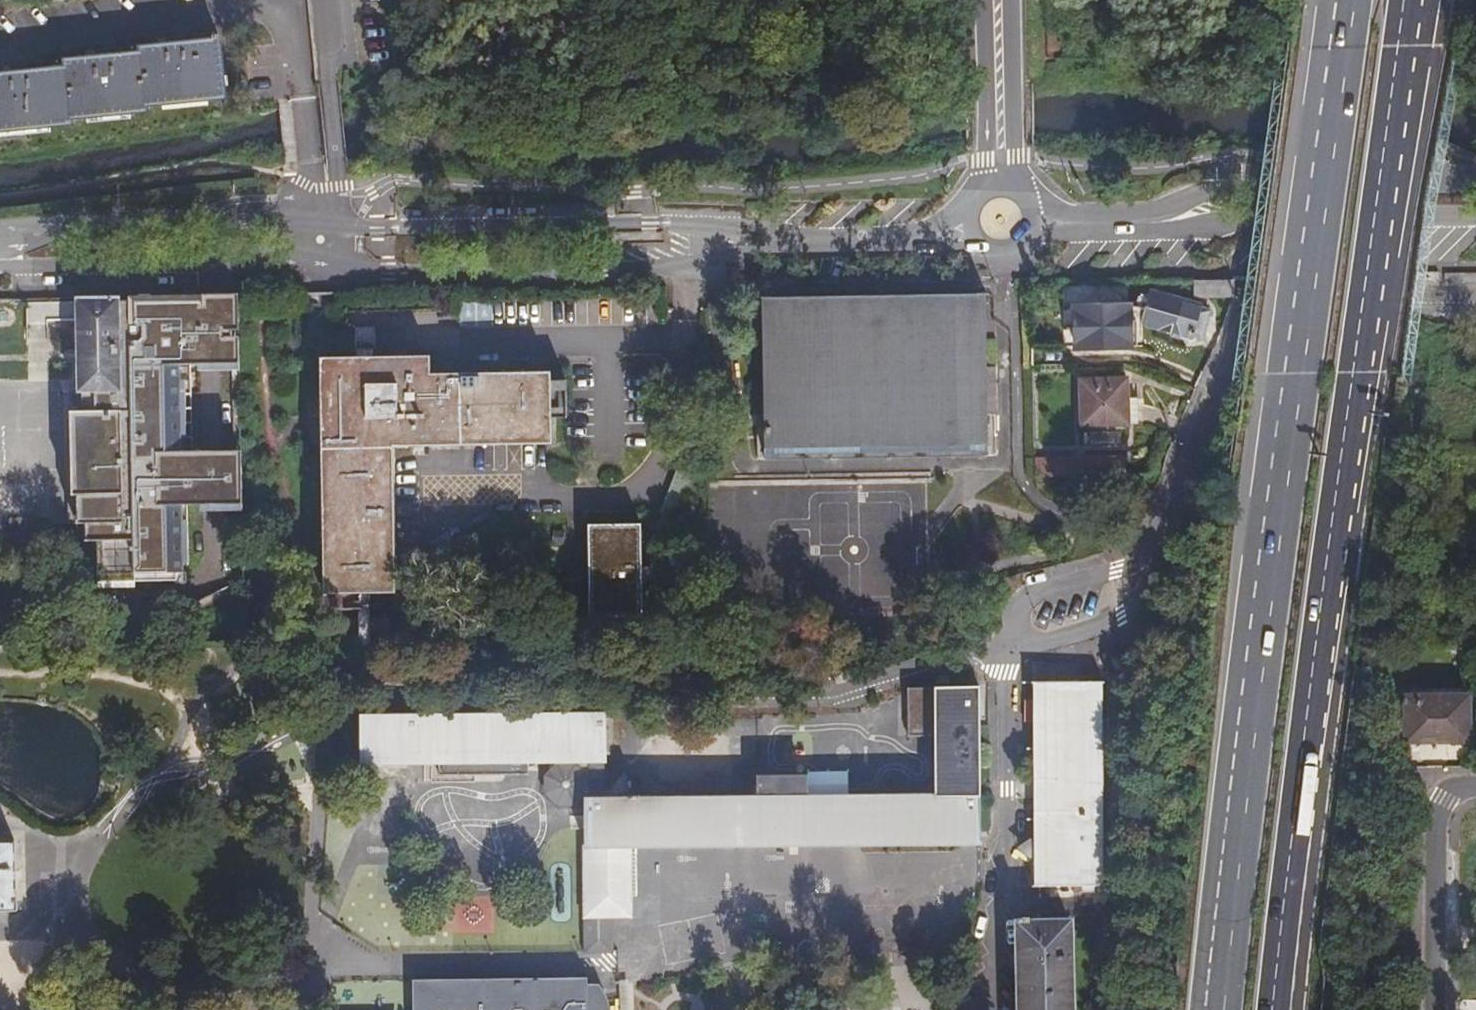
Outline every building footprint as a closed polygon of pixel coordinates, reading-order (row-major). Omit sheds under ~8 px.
[(130,51),(131,56),(57,62),(58,70),(0,75),(0,138),(64,132),(63,124),(137,117),(137,110),(218,103),(212,43),(130,51)] [(1225,292),(1225,275),(1186,276),(1186,293),(1225,292)] [(1193,303),(1150,290),(1148,295),(1137,292),(1134,305),(1144,308),(1141,319),(1186,332),(1187,330),(1197,333),(1204,309),(1192,306),(1193,303)] [(131,302),(123,302),(125,392),(85,392),(85,413),(73,413),(75,496),(78,495),(78,524),(88,523),(89,541),(99,540),(100,582),(136,581),(178,580),(187,580),(186,563),(185,521),(189,521),(189,506),(202,506),(244,505),(243,451),(238,451),(183,452),(182,395),(185,395),(192,395),(191,365),(241,364),(240,294),(235,291),(131,296),(131,302)] [(983,295),(764,297),(767,460),(989,457),(989,438),(998,438),(997,369),(988,369),(986,295),(983,295)] [(90,302),(59,302),(59,320),(79,320),(80,392),(85,392),(125,392),(123,302),(123,297),(89,297),(90,302)] [(1077,309),(1077,349),(1141,348),(1141,319),(1140,309),(1077,309)] [(356,329),(356,347),(376,347),(377,327),(356,329)] [(376,347),(356,347),(358,357),(318,357),(324,596),(334,595),(371,595),(396,594),(395,447),(553,445),(554,418),(552,380),(552,371),(431,372),(430,357),(374,356),(376,347)] [(569,380),(552,380),(554,418),(569,418),(569,380)] [(1123,380),(1077,380),(1077,425),(1123,425),(1123,380)] [(1032,477),(1120,476),(1120,458),(1032,459),(1032,477)] [(706,469),(686,460),(666,508),(686,517),(706,469)] [(9,521),(9,485),(0,486),(0,521),(9,521)] [(641,525),(589,525),(588,618),(643,618),(641,525)] [(45,526),(28,526),(27,544),(45,544),(45,526)] [(549,544),(562,544),(562,530),(548,531),(549,544)] [(371,595),(334,595),(333,611),(364,610),(370,610),(371,595)] [(1097,678),(1033,678),(1033,882),(1097,882),(1097,881),(1097,853),(1097,678)] [(971,845),(968,683),(897,683),(897,733),(920,733),(920,795),(797,794),(797,771),(752,771),(752,793),(599,793),(576,793),(576,950),(578,950),(609,950),(609,910),(624,910),(624,844),(971,845)] [(1431,738),(1460,738),(1460,694),(1397,694),(1396,738),(1431,738)] [(602,712),(400,713),(401,761),(434,762),(435,773),(524,773),(525,760),(552,760),(580,761),(599,761),(602,761),(602,712)] [(401,761),(400,713),(360,713),(359,761),(401,761)] [(552,760),(552,763),(568,762),(579,773),(580,761),(552,760)] [(579,773),(578,790),(576,792),(576,793),(599,793),(599,761),(580,761),(579,773)] [(578,790),(579,773),(568,762),(552,763),(542,773),(543,788),(553,799),(569,799),(576,792),(578,790)] [(0,843),(0,912),(14,912),(14,843),(0,843)] [(1097,853),(1097,881),(1106,881),(1106,853),(1097,853)] [(1018,1009),(1070,1009),(1068,918),(1017,918),(1018,1009)] [(602,998),(593,983),(581,984),(581,977),(407,980),(407,1009),(604,1009),(602,998)]
